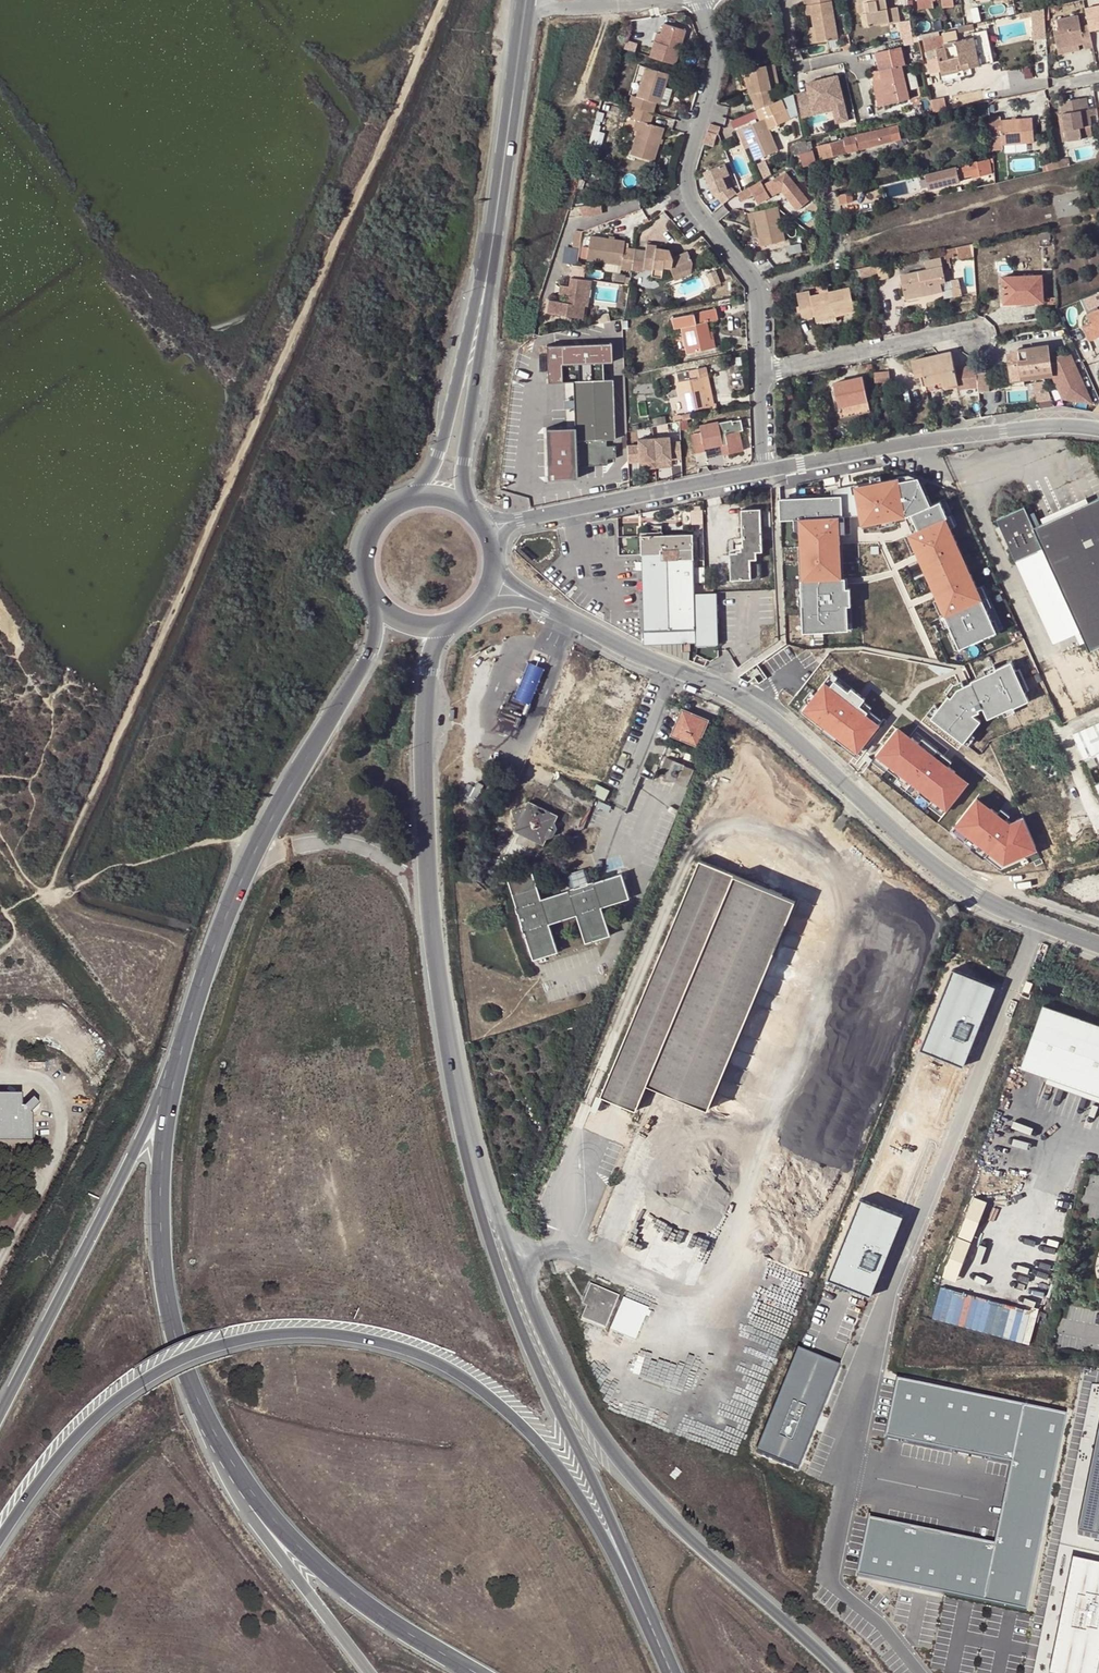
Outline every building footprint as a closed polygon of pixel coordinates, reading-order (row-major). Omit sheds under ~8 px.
[(814,27),(817,44),(838,40),(831,0),(804,0),(805,5),(807,15),(811,15),(814,27)] [(868,30),(865,16),(868,16),(864,0),(858,0),(863,30),(868,30)] [(865,16),(868,30),(889,25),(890,27),(901,25),(898,10),(888,12),(885,0),(864,0),(868,16),(865,16)] [(933,0),(921,0),(917,1),(919,9),(934,7),(933,0)] [(943,9),(953,8),(952,0),(941,0),(943,9)] [(1087,8),(1090,24),(1091,30),(1098,28),(1098,5),(1087,8)] [(1046,27),(1044,8),(1032,10),(1034,28),(1046,27)] [(1054,30),(1057,46),(1078,43),(1084,42),(1085,47),(1094,45),(1091,30),(1090,24),(1081,26),(1079,14),(1057,18),(1059,29),(1054,30)] [(688,31),(666,24),(663,36),(661,43),(657,42),(652,57),(678,65),(688,31)] [(807,45),(817,44),(814,27),(804,29),(807,45)] [(940,69),(941,71),(963,66),(963,69),(979,65),(973,37),(958,40),(956,30),(942,33),(942,34),(922,39),(924,50),(936,48),(938,55),(926,58),(929,72),(940,69)] [(623,49),(634,52),(637,44),(625,41),(623,49)] [(1079,49),(1078,43),(1057,46),(1058,53),(1079,49)] [(876,69),(878,79),(883,105),(909,98),(902,64),(905,64),(902,47),(874,53),(878,68),(876,69)] [(765,64),(770,87),(778,86),(773,62),(765,64)] [(756,110),(773,102),(770,87),(765,64),(747,68),(752,91),(748,92),(756,110)] [(963,69),(963,66),(941,71),(942,79),(964,74),(963,69)] [(644,68),(636,97),(655,103),(658,104),(666,74),(644,68)] [(752,91),(747,68),(743,68),(748,92),(752,91)] [(872,80),(878,79),(876,69),(865,71),(867,81),(872,80)] [(796,93),(801,116),(813,113),(812,107),(830,103),(833,117),(845,114),(837,75),(821,79),(821,82),(806,85),(807,90),(796,93)] [(883,105),(878,79),(872,80),(878,106),(883,105)] [(652,113),(655,103),(636,97),(630,95),(627,105),(633,107),(652,113)] [(791,95),(779,100),(782,105),(792,100),(791,95)] [(1080,133),(1079,127),(1090,125),(1089,115),(1097,113),(1096,107),(1087,108),(1085,97),(1063,101),(1066,111),(1061,112),(1065,129),(1066,129),(1068,140),(1081,138),(1080,133)] [(930,102),(932,112),(945,109),(943,98),(930,100),(930,102)] [(763,120),(773,116),(777,125),(789,120),(782,105),(779,100),(773,102),(756,110),(761,121),(763,120)] [(624,116),(630,117),(633,107),(627,105),(624,116)] [(630,117),(636,119),(640,121),(649,124),(652,113),(633,107),(630,117)] [(1063,141),(1068,140),(1066,129),(1065,129),(1061,112),(1058,113),(1063,141)] [(777,125),(773,116),(763,120),(768,129),(777,125)] [(989,117),(990,135),(1001,134),(1001,143),(1004,143),(1022,142),(1033,141),(1032,118),(1000,120),(1000,117),(989,117)] [(777,151),(768,129),(763,120),(761,121),(743,128),(743,129),(751,147),(757,160),(777,151)] [(649,124),(640,121),(637,131),(630,154),(651,161),(662,128),(649,124)] [(709,124),(703,144),(713,147),(717,133),(719,127),(709,124)] [(1092,131),(1090,125),(1079,127),(1080,133),(1092,131)] [(898,142),(895,128),(818,145),(821,158),(898,142)] [(746,150),(751,147),(743,129),(738,131),(746,150)] [(1001,143),(1001,134),(990,135),(991,143),(1001,143)] [(799,152),(803,165),(816,161),(812,148),(799,152)] [(991,157),(989,157),(924,173),(928,188),(959,180),(958,177),(971,174),(972,176),(992,171),(989,162),(992,161),(991,157)] [(1049,169),(1059,167),(1058,159),(1047,161),(1049,169)] [(757,164),(763,178),(771,175),(765,160),(757,164)] [(722,177),(726,175),(728,174),(724,163),(704,171),(713,194),(714,194),(723,204),(737,194),(731,186),(727,188),(722,177)] [(787,172),(753,190),(759,202),(782,190),(798,210),(809,202),(787,172)] [(726,175),(722,177),(727,188),(731,186),(726,175)] [(851,192),(838,195),(840,205),(853,202),(851,192)] [(785,239),(778,206),(766,208),(755,211),(760,233),(762,244),(785,239)] [(754,235),(760,233),(755,211),(749,212),(754,235)] [(574,247),(580,248),(583,231),(576,230),(574,247)] [(631,269),(634,249),(624,247),(625,241),(590,236),(587,260),(604,262),(621,265),(620,269),(631,270),(631,269)] [(956,246),(946,249),(948,254),(957,252),(958,258),(973,255),(973,243),(964,245),(956,246)] [(652,268),(651,270),(662,271),(663,265),(671,266),(671,270),(673,275),(691,268),(692,262),(688,251),(672,257),(665,256),(665,249),(655,247),(656,245),(646,244),(645,250),(634,249),(631,269),(643,271),(643,267),(652,268)] [(900,275),(904,296),(923,292),(924,295),(942,292),(940,283),(945,282),(940,259),(925,262),(927,269),(900,275)] [(621,265),(604,262),(603,267),(606,271),(620,273),(620,269),(621,265)] [(879,279),(888,276),(885,262),(876,265),(878,273),(879,279)] [(878,273),(876,265),(858,269),(860,277),(875,274),(878,273)] [(690,273),(691,268),(673,275),(675,280),(690,273)] [(1003,303),(1016,303),(1016,300),(1043,298),(1042,274),(1003,276),(1003,303)] [(588,280),(583,279),(570,277),(569,286),(563,285),(561,293),(561,294),(567,294),(566,302),(548,300),(547,312),(582,318),(584,305),(588,280)] [(815,316),(834,312),(854,307),(849,286),(810,294),(809,290),(796,293),(802,318),(814,315),(815,316)] [(953,296),(961,294),(959,286),(951,288),(953,296)] [(1090,296),(1095,306),(1098,304),(1098,292),(1090,296)] [(1086,310),(1095,306),(1090,296),(1081,299),(1086,310)] [(854,307),(834,312),(835,316),(855,312),(854,307)] [(715,347),(714,338),(711,339),(710,331),(707,321),(717,318),(715,308),(671,318),(673,328),(680,327),(685,353),(715,347)] [(1085,314),(1089,322),(1081,326),(1088,340),(1098,335),(1098,308),(1085,314)] [(835,316),(834,312),(815,316),(816,325),(836,320),(835,316)] [(547,381),(562,380),(561,364),(602,363),(611,362),(611,342),(546,345),(547,381)] [(1018,348),(1020,363),(1027,362),(1030,377),(1050,374),(1046,344),(1018,348)] [(912,358),(915,372),(922,370),(923,374),(925,384),(943,381),(944,387),(958,384),(951,350),(937,353),(912,358)] [(1030,377),(1027,362),(1020,363),(1022,378),(1030,377)] [(574,413),(575,427),(576,465),(606,464),(606,458),(615,458),(615,446),(605,446),(605,439),(614,439),(611,379),(602,379),(602,363),(561,364),(562,380),(573,380),(574,404),(574,413)] [(684,410),(707,404),(701,375),(706,373),(705,366),(676,373),(684,410)] [(991,388),(990,371),(979,372),(981,389),(991,388)] [(706,373),(701,375),(707,404),(712,403),(706,373)] [(870,410),(863,375),(833,382),(841,416),(870,410)] [(944,387),(943,381),(925,384),(927,391),(944,387)] [(704,448),(720,445),(727,444),(728,452),(743,449),(739,430),(742,429),(740,419),(731,420),(731,419),(717,421),(717,420),(699,424),(700,431),(691,433),(695,453),(705,451),(704,448)] [(576,477),(576,465),(575,427),(546,428),(547,478),(576,477)] [(627,444),(627,460),(638,460),(653,459),(669,458),(680,458),(679,441),(668,442),(667,436),(637,438),(638,443),(627,444)] [(728,452),(727,444),(720,445),(721,454),(728,452)] [(855,491),(861,523),(877,520),(878,523),(897,519),(895,509),(903,507),(905,518),(911,517),(917,531),(909,535),(916,552),(926,548),(930,556),(923,559),(936,591),(943,588),(946,595),(936,599),(944,617),(943,617),(952,640),(955,639),(959,650),(992,636),(988,625),(990,624),(970,576),(966,577),(953,546),(956,545),(946,520),(947,519),(941,503),(925,510),(920,498),(926,497),(918,479),(899,483),(898,479),(871,484),(871,488),(855,491)] [(999,517),(1017,559),(1045,548),(1090,651),(1098,647),(1098,499),(1036,526),(1027,505),(999,517)] [(840,500),(779,503),(780,521),(799,520),(800,548),(804,547),(806,581),(801,581),(801,591),(804,591),(805,606),(802,607),(803,633),(840,631),(840,625),(848,625),(847,606),(843,606),(842,588),(831,589),(831,580),(839,580),(837,545),(829,545),(829,537),(840,536),(839,518),(841,518),(840,500)] [(761,510),(741,511),(741,544),(735,544),(735,553),(731,553),(731,579),(752,579),(752,560),(756,560),(756,553),(761,553),(761,510)] [(641,561),(644,641),(676,640),(676,651),(696,650),(696,644),(719,643),(717,592),(705,592),(705,570),(694,570),(693,532),(641,534),(641,561)] [(525,716),(543,670),(526,663),(508,709),(525,716)] [(932,719),(964,745),(981,723),(973,716),(980,714),(978,711),(983,709),(988,720),(1029,703),(1025,693),(1024,694),(1015,674),(1016,673),(1012,664),(971,683),(973,688),(963,693),(961,689),(958,691),(951,699),(949,697),(932,719)] [(1057,667),(1042,673),(1061,716),(1076,710),(1057,667)] [(847,739),(860,749),(880,724),(860,708),(862,706),(861,705),(866,698),(852,687),(849,691),(835,680),(830,686),(825,682),(802,711),(823,727),(825,725),(837,735),(836,737),(843,743),(847,739)] [(670,736),(698,748),(710,720),(682,708),(670,736)] [(694,742),(697,741),(704,723),(702,719),(700,717),(698,716),(693,714),(690,714),(685,715),(681,718),(679,721),(676,727),(677,732),(680,737),(684,740),(688,742),(694,742)] [(1098,759),(1098,721),(1073,732),(1084,757),(1096,752),(1098,759)] [(897,729),(877,754),(890,764),(888,768),(899,776),(931,802),(934,799),(947,809),(967,784),(947,768),(949,766),(912,737),(910,739),(897,729)] [(666,757),(659,775),(687,787),(695,769),(666,757)] [(511,772),(507,782),(515,786),(520,776),(511,772)] [(484,786),(477,782),(469,796),(477,800),(484,786)] [(596,783),(591,793),(597,796),(605,800),(610,790),(606,788),(596,783)] [(1037,846),(1024,816),(1017,819),(1013,824),(998,812),(996,814),(976,799),(956,824),(970,835),(966,839),(974,845),(976,843),(988,853),(986,855),(994,861),(998,855),(1007,862),(1027,854),(1025,851),(1037,846)] [(560,834),(556,823),(559,816),(528,801),(525,807),(514,811),(517,824),(514,830),(544,845),(546,840),(560,834)] [(487,814),(494,816),(497,808),(489,806),(487,814)] [(667,811),(676,815),(678,810),(673,808),(673,807),(669,806),(667,811)] [(504,812),(502,812),(497,808),(494,816),(499,820),(500,821),(501,822),(503,822),(504,821),(506,820),(507,819),(507,818),(507,816),(507,815),(506,814),(505,813),(504,812)] [(699,861),(602,1097),(636,1111),(647,1084),(709,1109),(796,901),(699,861)] [(541,897),(533,870),(507,878),(515,905),(514,905),(517,913),(518,913),(523,930),(524,929),(534,959),(558,951),(549,924),(576,916),(585,944),(611,936),(602,908),(631,899),(622,872),(587,883),(573,887),(541,897)] [(569,875),(573,887),(587,883),(583,870),(569,875)] [(959,911),(955,905),(947,910),(950,916),(959,911)] [(1026,981),(1022,991),(1029,994),(1033,983),(1026,981)] [(1043,1007),(1021,1067),(1098,1095),(1098,1027),(1043,1007)] [(31,1144),(31,1118),(41,1109),(34,1102),(26,1109),(22,1109),(22,1100),(0,1100),(0,1144),(31,1144)] [(606,1329),(619,1297),(591,1284),(588,1292),(595,1295),(590,1308),(587,1307),(583,1319),(606,1329)] [(590,1308),(595,1295),(588,1292),(583,1305),(587,1307),(590,1308)] [(626,1297),(612,1329),(638,1340),(652,1308),(626,1297)] [(840,1368),(798,1351),(756,1455),(798,1471),(815,1430),(809,1427),(815,1413),(820,1416),(840,1368)] [(600,1372),(596,1364),(589,1367),(592,1376),(600,1372)] [(1066,1415),(896,1381),(884,1438),(1010,1465),(995,1545),(869,1519),(857,1577),(1026,1612),(1066,1415)] [(815,1430),(820,1416),(815,1413),(809,1427),(815,1430)] [(1078,1536),(1098,1540),(1098,1431),(1078,1536)] [(1098,1668),(1098,1567),(1073,1562),(1051,1672),(1098,1672),(1098,1668)]
